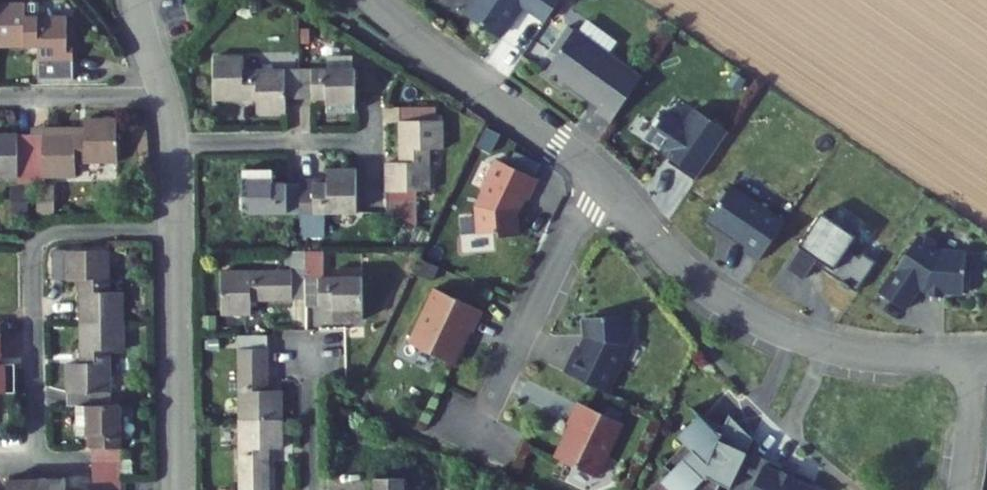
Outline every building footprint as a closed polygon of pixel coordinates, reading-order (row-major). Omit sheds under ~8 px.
[(546,24),(561,1),(559,0),(475,0),(467,12),(469,21),(500,40),(514,18),(513,16),(519,6),(546,24)] [(0,5),(0,49),(40,48),(40,75),(75,75),(74,42),(68,42),(68,19),(42,19),(41,3),(0,5)] [(549,56),(556,60),(573,34),(566,31),(549,56)] [(613,124),(641,80),(573,34),(556,60),(544,78),(561,90),(563,85),(600,110),(598,114),(613,124)] [(254,108),(254,121),(269,120),(284,120),(283,108),(299,107),(299,76),(241,78),(241,65),(213,65),(213,109),(254,108)] [(353,74),(299,76),(299,107),(325,107),(326,120),(353,119),(353,93),(353,74)] [(415,207),(415,192),(420,192),(426,192),(425,153),(440,151),(439,122),(430,122),(430,108),(397,108),(398,163),(383,164),(384,208),(415,207)] [(697,183),(729,133),(695,111),(685,128),(663,114),(659,121),(658,121),(654,126),(655,127),(647,140),(668,153),(665,158),(677,165),(675,168),(697,183)] [(48,179),(78,179),(78,165),(119,165),(119,122),(87,122),(87,137),(32,137),(32,167),(48,166),(48,179)] [(32,167),(32,137),(0,138),(0,181),(18,180),(18,167),(32,167)] [(510,172),(534,183),(542,165),(518,154),(510,172)] [(520,241),(518,221),(525,205),(529,206),(538,185),(534,183),(510,172),(499,167),(485,198),(487,198),(480,214),(482,239),(501,238),(502,243),(520,241)] [(327,177),(327,190),(300,191),(300,220),(300,241),(324,241),(323,219),(355,218),(355,177),(327,177)] [(242,221),(300,220),(300,191),(271,192),(270,178),(241,178),(242,221)] [(747,253),(761,263),(787,224),(732,188),(709,224),(730,238),(731,236),(739,241),(738,243),(749,250),(747,253)] [(858,294),(877,265),(863,255),(861,260),(849,252),(857,240),(822,216),(800,250),(826,267),(824,271),(843,285),(842,287),(849,292),(851,290),(858,294)] [(921,290),(925,293),(965,295),(965,292),(971,293),(972,275),(966,275),(967,254),(939,252),(937,251),(935,245),(926,238),(920,240),(918,238),(880,296),(906,312),(921,290)] [(83,283),(83,325),(124,324),(124,295),(111,295),(110,254),(53,254),(53,283),(83,283)] [(252,305),(307,305),(307,254),(292,254),(291,274),(223,276),(224,320),(252,320),(252,305)] [(321,281),(320,254),(307,254),(307,305),(307,311),(335,310),(335,324),(363,324),(362,280),(321,281)] [(487,314),(439,291),(412,346),(459,368),(469,346),(468,343),(472,334),(477,336),(487,314)] [(570,377),(610,396),(623,369),(620,368),(631,346),(628,318),(589,322),(591,341),(593,343),(589,352),(586,351),(585,351),(584,351),(582,353),(570,377)] [(14,395),(14,370),(2,370),(2,324),(0,324),(0,396),(14,395)] [(69,407),(80,407),(111,407),(111,354),(124,353),(124,324),(83,325),(83,365),(70,365),(69,407)] [(234,341),(236,424),(276,424),(275,394),(262,394),(261,341),(234,341)] [(122,481),(122,407),(111,407),(80,407),(80,435),(88,435),(89,481),(122,481)] [(628,427),(584,407),(574,429),(573,430),(574,432),(575,432),(578,433),(573,443),(570,444),(562,462),(602,482),(628,427)] [(719,435),(696,412),(695,413),(702,420),(682,441),(689,448),(667,470),(674,476),(664,486),(669,489),(737,489),(758,444),(729,431),(734,420),(733,419),(724,437),(719,435)] [(277,454),(276,424),(236,424),(237,489),(264,489),(263,454),(277,454)] [(766,468),(756,489),(814,489),(796,482),(783,476),(766,468)] [(408,480),(378,481),(378,489),(408,489),(408,480)] [(122,481),(89,481),(89,489),(122,489),(122,481)]
